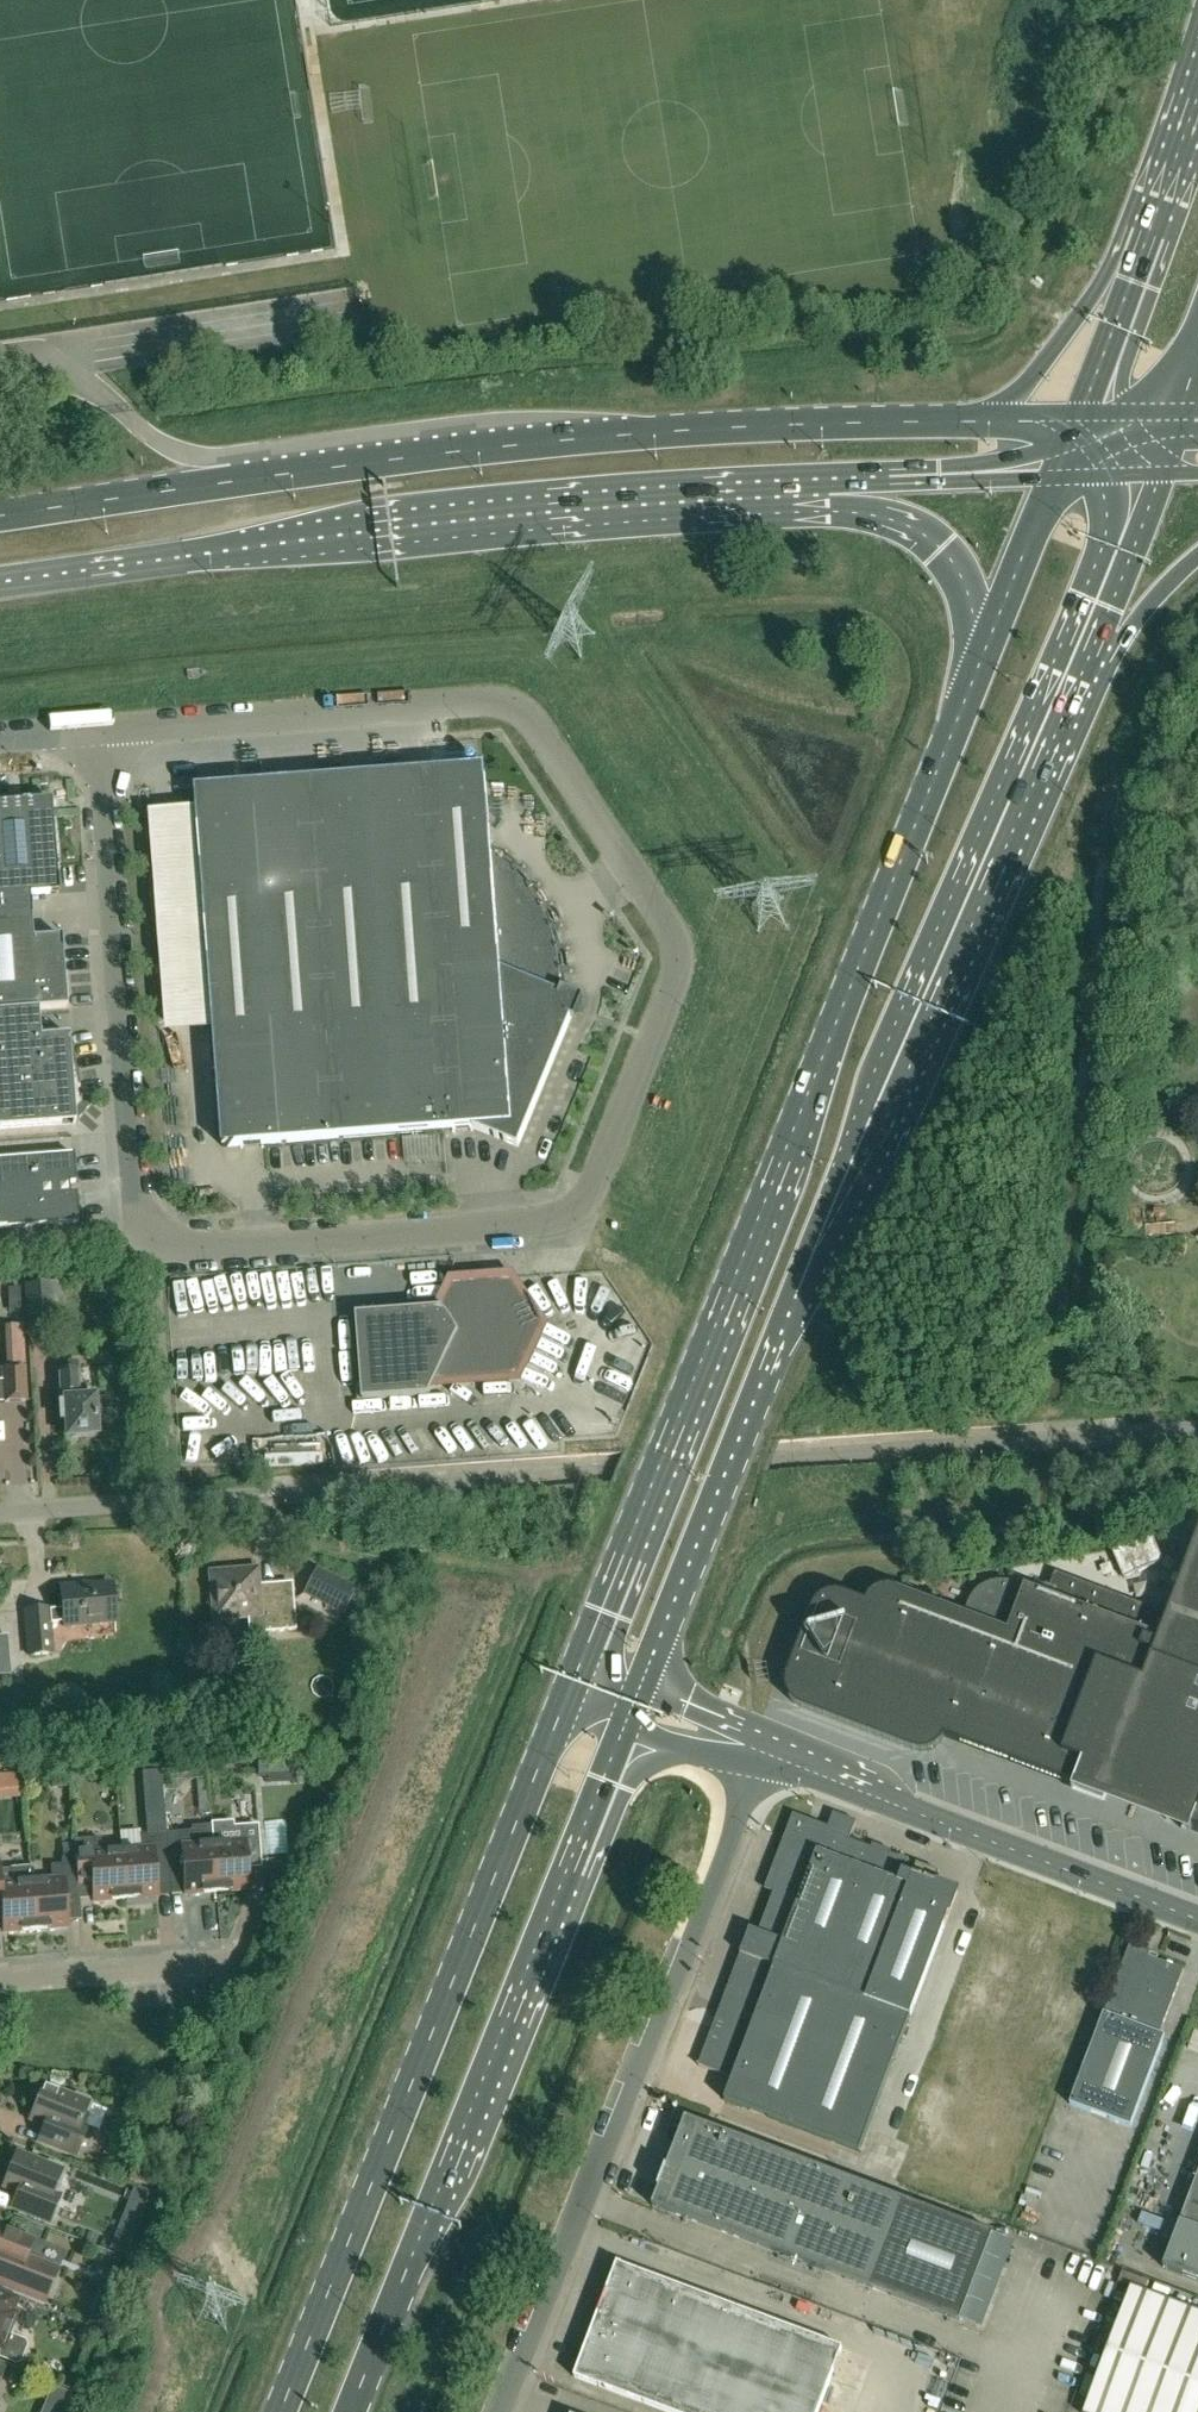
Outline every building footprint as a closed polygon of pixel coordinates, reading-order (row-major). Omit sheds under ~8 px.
[(198,811),(214,1033),(223,1147),(405,1133),(447,1130),(462,1129),(473,1128),(518,1147),(571,1019),(575,1021),(579,1012),(584,999),(562,990),(561,994),(554,992),(554,984),(554,977),(553,969),(552,962),(551,955),(549,947),(547,940),(545,933),(542,926),(539,920),(537,915),(535,910),(532,906),(528,900),(524,894),(519,888),(514,882),(509,877),(504,872),(498,867),(492,863),(485,767),(437,771),(375,775),(295,781),(238,786),(196,789),(198,811)] [(38,1010),(67,1008),(61,937),(33,939),(31,916),(30,904),(30,896),(58,894),(51,800),(0,804),(0,1013),(38,1010)] [(214,1033),(198,811),(171,813),(153,814),(170,1036),(188,1035),(214,1033)] [(38,1010),(0,1013),(0,1129),(61,1125),(74,1109),(69,1036),(40,1038),(39,1023),(38,1010)] [(78,1223),(76,1194),(70,1195),(69,1183),(75,1183),(73,1155),(0,1160),(0,1229),(78,1223)] [(357,1315),(286,1320),(292,1405),(363,1400),(429,1395),(435,1383),(517,1377),(542,1326),(510,1280),(493,1281),(454,1284),(402,1288),(404,1312),(374,1314),(357,1315)] [(31,1328),(55,1327),(52,1284),(28,1285),(31,1328)] [(10,1327),(12,1367),(25,1366),(23,1326),(10,1327)] [(6,1402),(27,1401),(26,1368),(4,1369),(6,1402)] [(68,1438),(84,1437),(87,1439),(93,1439),(95,1436),(99,1436),(98,1418),(107,1418),(106,1400),(96,1401),(96,1398),(81,1399),(79,1370),(59,1371),(62,1422),(67,1421),(68,1438)] [(591,1423),(591,1433),(614,1434),(614,1424),(591,1423)] [(332,1522),(333,1536),(351,1535),(350,1521),(332,1522)] [(901,1590),(898,1589),(890,1588),(882,1588),(875,1592),(869,1597),(866,1603),(845,1595),(837,1593),(829,1594),(822,1597),(817,1603),(813,1609),(788,1676),(786,1684),(787,1692),(790,1699),(795,1705),(802,1709),(914,1751),(921,1752),(929,1751),(936,1748),(942,1743),(945,1737),(1074,1786),(1078,1787),(1086,1788),(1093,1787),(1100,1784),(1106,1779),(1110,1772),(1175,1796),(1173,1804),(1174,1812),(1177,1819),(1183,1825),(1189,1829),(1193,1830),(1197,1832),(1197,1536),(1168,1615),(1056,1572),(1047,1595),(1025,1587),(1015,1583),(1004,1581),(992,1582),(982,1587),(974,1595),(968,1605),(964,1615),(901,1590)] [(357,1586),(318,1565),(304,1592),(343,1613),(357,1586)] [(248,1618),(249,1634),(296,1630),(294,1600),(261,1603),(258,1569),(210,1573),(214,1621),(248,1618)] [(64,1627),(115,1623),(112,1586),(82,1588),(82,1585),(60,1587),(62,1609),(49,1611),(49,1609),(25,1611),(29,1657),(53,1655),(50,1623),(63,1622),(64,1627)] [(14,1674),(10,1637),(0,1638),(0,1676),(14,1674)] [(607,1806),(619,1810),(626,1791),(614,1787),(607,1806)] [(34,1801),(33,1790),(0,1792),(0,1804),(34,1801)] [(940,1872),(932,1869),(917,1864),(913,1875),(903,1872),(908,1861),(819,1827),(820,1824),(794,1814),(784,1840),(787,1842),(770,1887),(780,1890),(763,1934),(750,1929),(741,1952),(741,1954),(699,2065),(734,2078),(725,2100),(861,2152),(911,2016),(958,1892),(936,1884),(940,1872)] [(212,1824),(217,1893),(249,1890),(247,1863),(261,1862),(258,1826),(233,1828),(233,1822),(212,1824)] [(185,1895),(217,1893),(212,1824),(211,1824),(212,1844),(193,1846),(192,1831),(166,1833),(169,1869),(183,1868),(185,1895)] [(155,1870),(169,1869),(166,1833),(141,1835),(142,1850),(122,1851),(125,1900),(157,1897),(155,1870)] [(74,1840),(76,1858),(78,1876),(78,1882),(92,1881),(93,1902),(125,1900),(122,1851),(101,1853),(100,1839),(74,1840)] [(52,1880),(32,1882),(35,1930),(67,1928),(65,1901),(79,1900),(78,1882),(78,1876),(76,1858),(62,1859),(62,1865),(51,1866),(52,1880)] [(32,1882),(31,1868),(1,1870),(0,1862),(0,1906),(2,1906),(4,1933),(35,1930),(32,1882)] [(1157,2042),(1184,1970),(1150,1957),(1151,1953),(1130,1945),(1104,2014),(1069,2104),(1131,2127),(1162,2044),(1157,2042)] [(71,2097),(44,2086),(30,2119),(45,2125),(38,2141),(76,2156),(83,2138),(79,2137),(92,2105),(89,2100),(76,2094),(71,2097)] [(686,2118),(685,2120),(689,2121),(657,2206),(653,2204),(652,2206),(960,2322),(961,2321),(993,2235),(994,2234),(686,2118)] [(17,2153),(4,2187),(19,2193),(13,2208),(49,2223),(56,2206),(52,2204),(65,2172),(63,2167),(49,2162),(44,2164),(17,2153)] [(1180,2222),(1197,2229),(1197,2176),(1180,2222)] [(146,2208),(150,2198),(134,2191),(130,2201),(146,2208)] [(1180,2222),(1163,2268),(1197,2281),(1197,2229),(1180,2222)] [(3,2285),(46,2302),(59,2270),(27,2258),(33,2242),(0,2229),(0,2288),(2,2289),(3,2285)] [(127,2257),(133,2241),(117,2235),(111,2250),(127,2257)] [(843,2348),(618,2263),(576,2377),(669,2411),(819,2411),(843,2348)] [(1132,2287),(1105,2356),(1089,2398),(1084,2411),(1197,2411),(1197,2313),(1132,2287)] [(1,2350),(0,2353),(0,2357),(16,2363),(20,2361),(26,2346),(24,2342),(8,2336),(17,2314),(13,2312),(19,2298),(0,2290),(0,2349),(1,2350)] [(1050,2327),(1062,2333),(1071,2311),(1059,2306),(1050,2327)]
